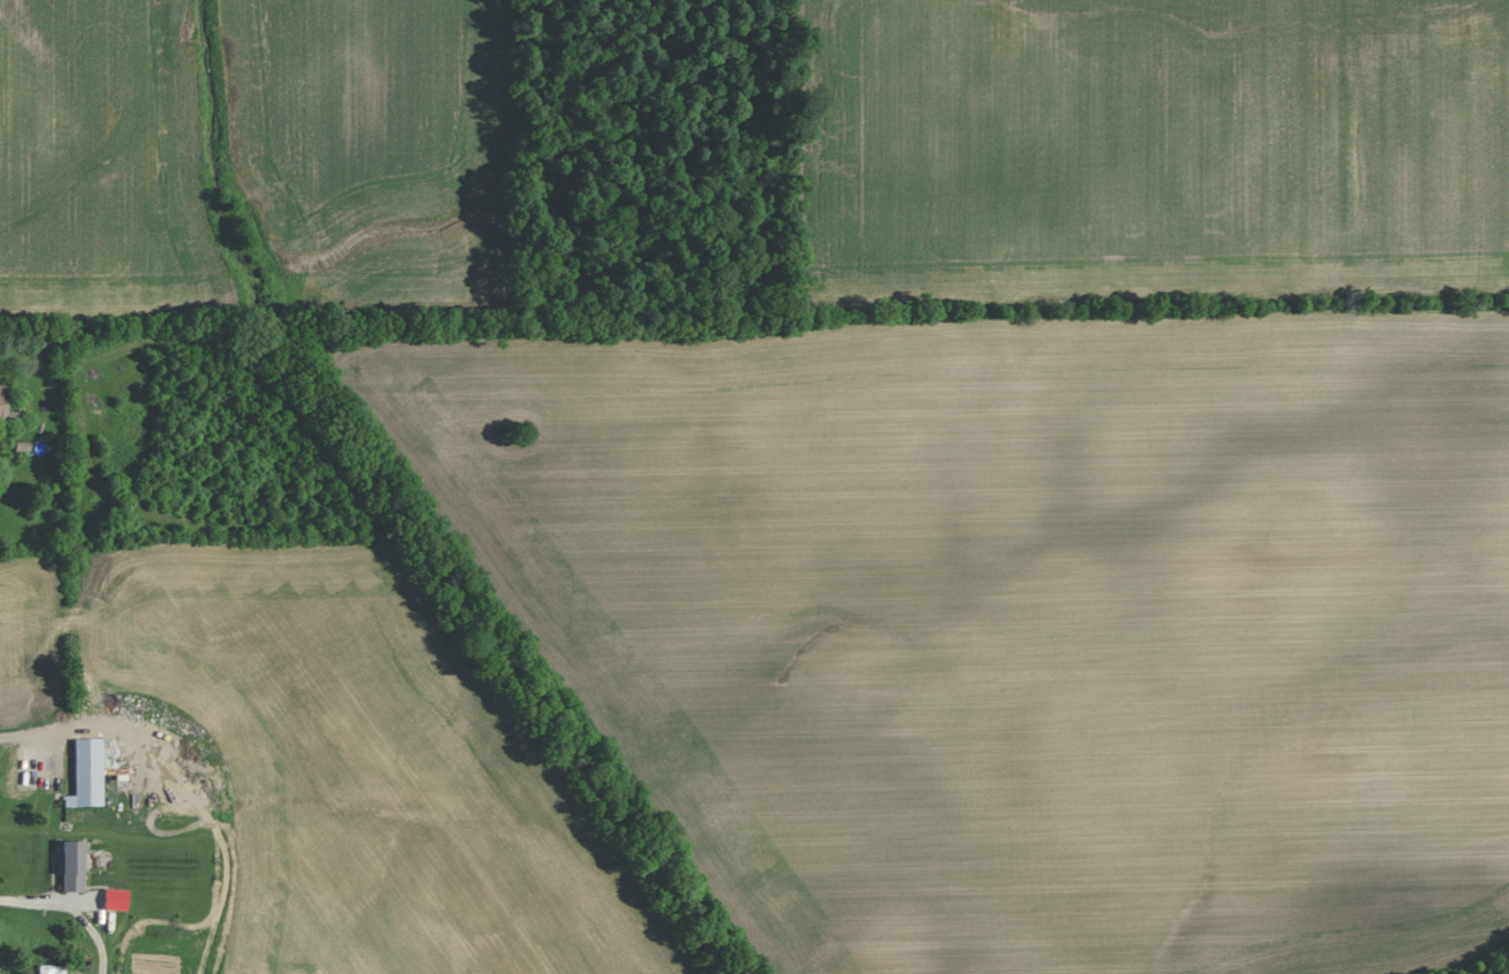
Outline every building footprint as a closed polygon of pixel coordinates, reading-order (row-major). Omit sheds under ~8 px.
[(0,384),(0,420),(19,421),(19,411),(7,411),(8,385),(0,384)] [(102,738),(75,739),(76,796),(65,796),(66,806),(104,805),(102,738)] [(83,892),(85,841),(63,841),(62,852),(57,852),(57,873),(63,874),(63,891),(83,892)] [(128,890),(106,889),(105,909),(127,910),(128,890)] [(67,966),(40,965),(40,973),(66,973),(67,966)]
